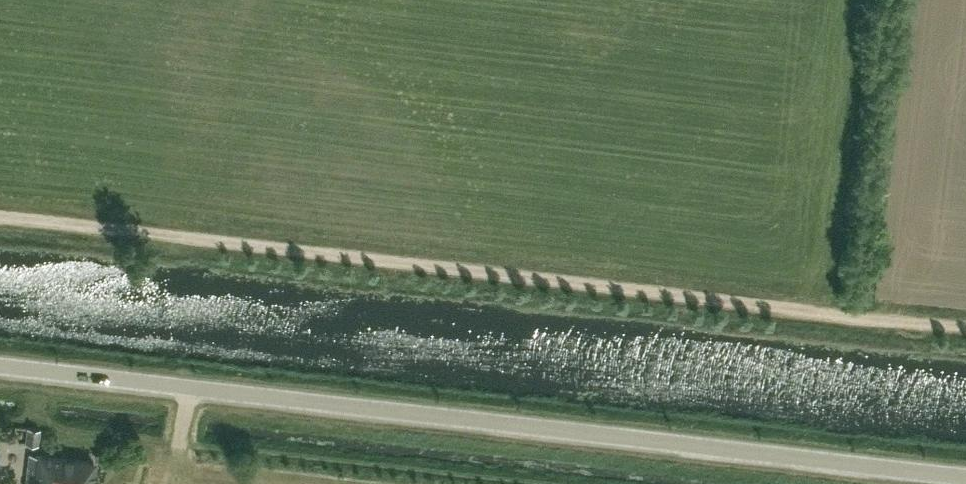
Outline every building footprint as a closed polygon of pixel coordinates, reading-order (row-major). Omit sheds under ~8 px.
[(39,445),(41,429),(29,427),(27,443),(39,445)] [(94,461),(29,454),(26,483),(91,483),(94,461)]
